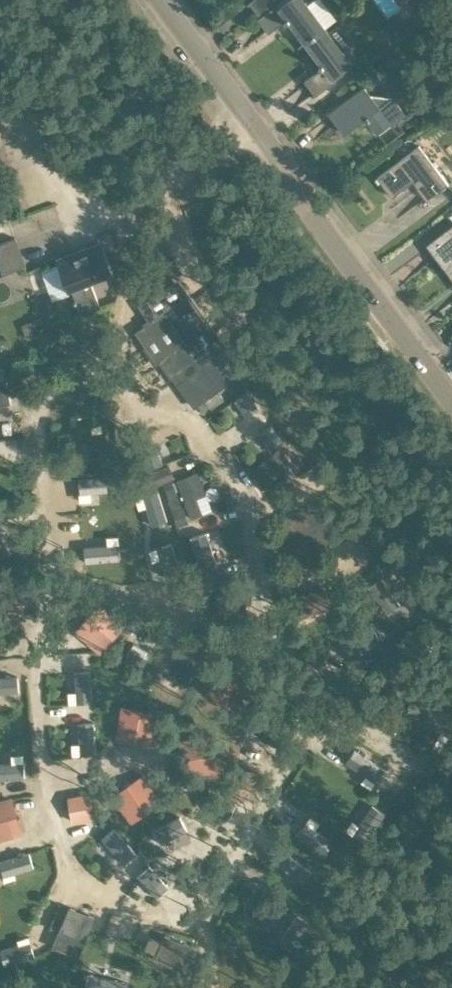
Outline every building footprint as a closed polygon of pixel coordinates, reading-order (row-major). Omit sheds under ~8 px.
[(304,0),(291,0),(281,7),(278,4),(258,19),(269,33),(284,22),(286,24),(290,21),(306,43),(325,28),(304,0)] [(431,10),(418,20),(423,27),(436,17),(431,10)] [(351,63),(325,28),(306,43),(323,65),(319,68),(320,70),(305,81),(316,96),(336,81),(333,77),(351,63)] [(392,124),(404,114),(393,99),(380,108),(364,87),(329,114),(345,134),(360,122),(363,126),(369,121),(378,133),(391,123),(392,124)] [(449,185),(420,145),(377,177),(393,198),(413,182),(427,201),(449,185)] [(432,243),(442,256),(438,258),(448,270),(451,267),(451,227),(432,243)] [(25,265),(15,240),(0,246),(0,274),(25,265)] [(114,274),(102,244),(57,261),(68,291),(72,289),(91,282),(114,274)] [(218,392),(228,385),(210,360),(219,353),(182,301),(135,333),(141,341),(150,336),(165,358),(162,360),(196,407),(205,401),(211,408),(223,399),(218,392)] [(47,333),(41,318),(22,325),(27,340),(47,333)] [(4,368),(0,369),(0,406),(11,404),(4,368)] [(247,392),(235,401),(247,417),(259,408),(254,401),(257,400),(254,397),(252,398),(247,392)] [(272,426),(263,432),(259,435),(271,451),(283,442),(279,435),(281,434),(279,431),(276,432),(272,426)] [(164,484),(173,480),(166,466),(145,476),(152,489),(164,484)] [(62,476),(63,486),(98,485),(98,475),(62,476)] [(203,514),(188,476),(177,480),(192,518),(203,514)] [(182,509),(172,512),(177,526),(187,523),(182,509)] [(373,583),(391,612),(406,603),(399,593),(410,586),(399,567),(373,583)] [(23,586),(0,586),(0,612),(23,612),(23,586)] [(294,621),(333,606),(324,586),(286,603),(294,621)] [(243,641),(256,613),(221,597),(208,624),(243,641)] [(101,654),(124,625),(100,605),(76,633),(101,654)] [(388,631),(395,626),(389,617),(382,622),(388,631)] [(399,625),(405,632),(414,625),(409,618),(399,625)] [(133,643),(126,657),(144,666),(152,652),(133,643)] [(192,684),(203,663),(177,650),(166,671),(192,684)] [(238,710),(251,680),(216,664),(203,694),(238,710)] [(96,700),(96,669),(80,669),(80,700),(96,700)] [(4,699),(3,690),(23,689),(22,673),(0,675),(0,699),(4,699)] [(149,745),(154,714),(123,709),(117,739),(149,745)] [(83,720),(82,752),(99,752),(100,721),(83,720)] [(441,734),(436,742),(431,750),(437,754),(451,732),(444,728),(441,734)] [(217,771),(207,737),(179,743),(189,778),(217,771)] [(424,746),(431,750),(436,742),(429,738),(424,746)] [(360,746),(351,759),(380,779),(389,765),(360,746)] [(442,746),(438,753),(445,757),(449,750),(442,746)] [(0,762),(0,778),(30,776),(29,760),(0,762)] [(162,802),(143,776),(116,794),(134,821),(162,802)] [(11,795),(0,798),(0,840),(23,834),(11,795)] [(101,817),(97,796),(68,802),(73,823),(101,817)] [(160,825),(166,844),(196,834),(190,816),(160,825)] [(330,854),(341,838),(311,818),(300,834),(330,854)] [(118,826),(106,837),(128,861),(140,850),(118,826)] [(9,877),(39,866),(32,849),(2,860),(9,877)] [(288,850),(280,861),(309,881),(317,870),(288,850)] [(159,895),(172,886),(156,863),(143,872),(159,895)] [(282,937),(296,949),(314,927),(300,916),(282,937)] [(81,958),(90,930),(64,921),(55,949),(81,958)] [(182,964),(188,946),(165,937),(158,955),(182,964)] [(151,971),(158,974),(160,967),(154,964),(151,971)]
